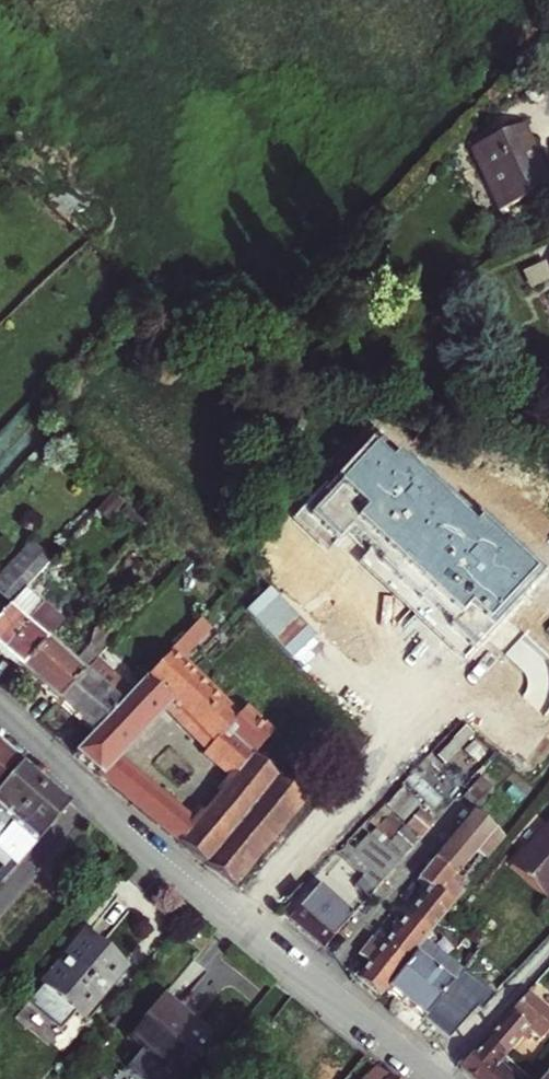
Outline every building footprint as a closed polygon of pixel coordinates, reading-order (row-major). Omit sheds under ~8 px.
[(468,148),(476,165),(479,164),(499,209),(548,186),(548,185),(529,141),(532,139),(524,122),(468,148)] [(537,282),(548,277),(548,274),(546,266),(532,272),(537,282)] [(388,465),(372,451),(312,516),(337,539),(345,530),(392,573),(389,576),(416,600),(419,597),(449,625),(446,629),(470,651),(541,573),(478,516),(473,522),(432,485),(427,491),(393,459),(388,465)] [(111,492),(95,510),(106,521),(123,503),(111,492)] [(51,560),(36,547),(27,555),(22,551),(0,575),(0,593),(11,603),(51,560)] [(11,604),(0,616),(0,652),(21,670),(47,640),(64,620),(43,603),(27,619),(11,604)] [(271,732),(246,707),(235,719),(175,664),(209,628),(201,620),(122,705),(95,733),(76,753),(206,861),(243,818),(278,778),(252,754),(271,732)] [(21,670),(57,701),(83,672),(47,640),(21,670)] [(83,672),(57,701),(95,733),(122,705),(83,672)] [(15,762),(0,748),(0,779),(15,762)] [(42,788),(17,768),(0,788),(0,836),(42,788)] [(482,775),(463,796),(469,800),(475,806),(494,785),(482,775)] [(206,861),(235,884),(304,802),(278,778),(243,818),(206,861)] [(377,828),(372,832),(401,859),(419,839),(403,824),(422,803),(404,787),(372,822),(377,828)] [(66,809),(42,788),(0,836),(0,855),(15,867),(66,809)] [(416,815),(430,827),(437,820),(423,808),(416,815)] [(430,827),(416,815),(410,823),(422,835),(430,827)] [(401,859),(372,832),(363,824),(347,841),(386,877),(401,859)] [(513,869),(547,897),(548,894),(548,826),(513,869)] [(459,833),(438,857),(458,874),(465,881),(487,856),(459,833)] [(0,855),(0,869),(8,875),(15,867),(0,855)] [(465,881),(458,874),(438,857),(420,879),(431,888),(452,906),(470,885),(465,881)] [(318,880),(285,913),(324,947),(368,898),(355,887),(343,901),(318,880)] [(452,906),(431,888),(408,917),(430,935),(444,917),(450,909),(452,906)] [(450,909),(444,917),(455,927),(462,919),(450,909)] [(386,943),(408,962),(428,937),(430,935),(408,917),(386,943)] [(380,996),(387,987),(408,962),(386,943),(373,932),(359,949),(372,960),(358,977),(380,996)] [(124,968),(86,935),(41,988),(32,998),(34,1009),(61,1032),(75,1017),(80,1020),(124,968)] [(408,962),(387,987),(426,1019),(454,982),(438,969),(449,956),(428,937),(408,962)] [(533,989),(495,1032),(514,1049),(530,1031),(540,1040),(548,1030),(548,1004),(533,989)] [(124,1043),(150,1066),(165,1078),(173,1078),(210,1034),(166,994),(124,1043)] [(465,1067),(479,1078),(536,1078),(508,1056),(514,1049),(495,1032),(465,1067)] [(145,1071),(154,1078),(165,1078),(150,1066),(145,1071)] [(377,1066),(362,1078),(393,1078),(390,1077),(377,1066)]
